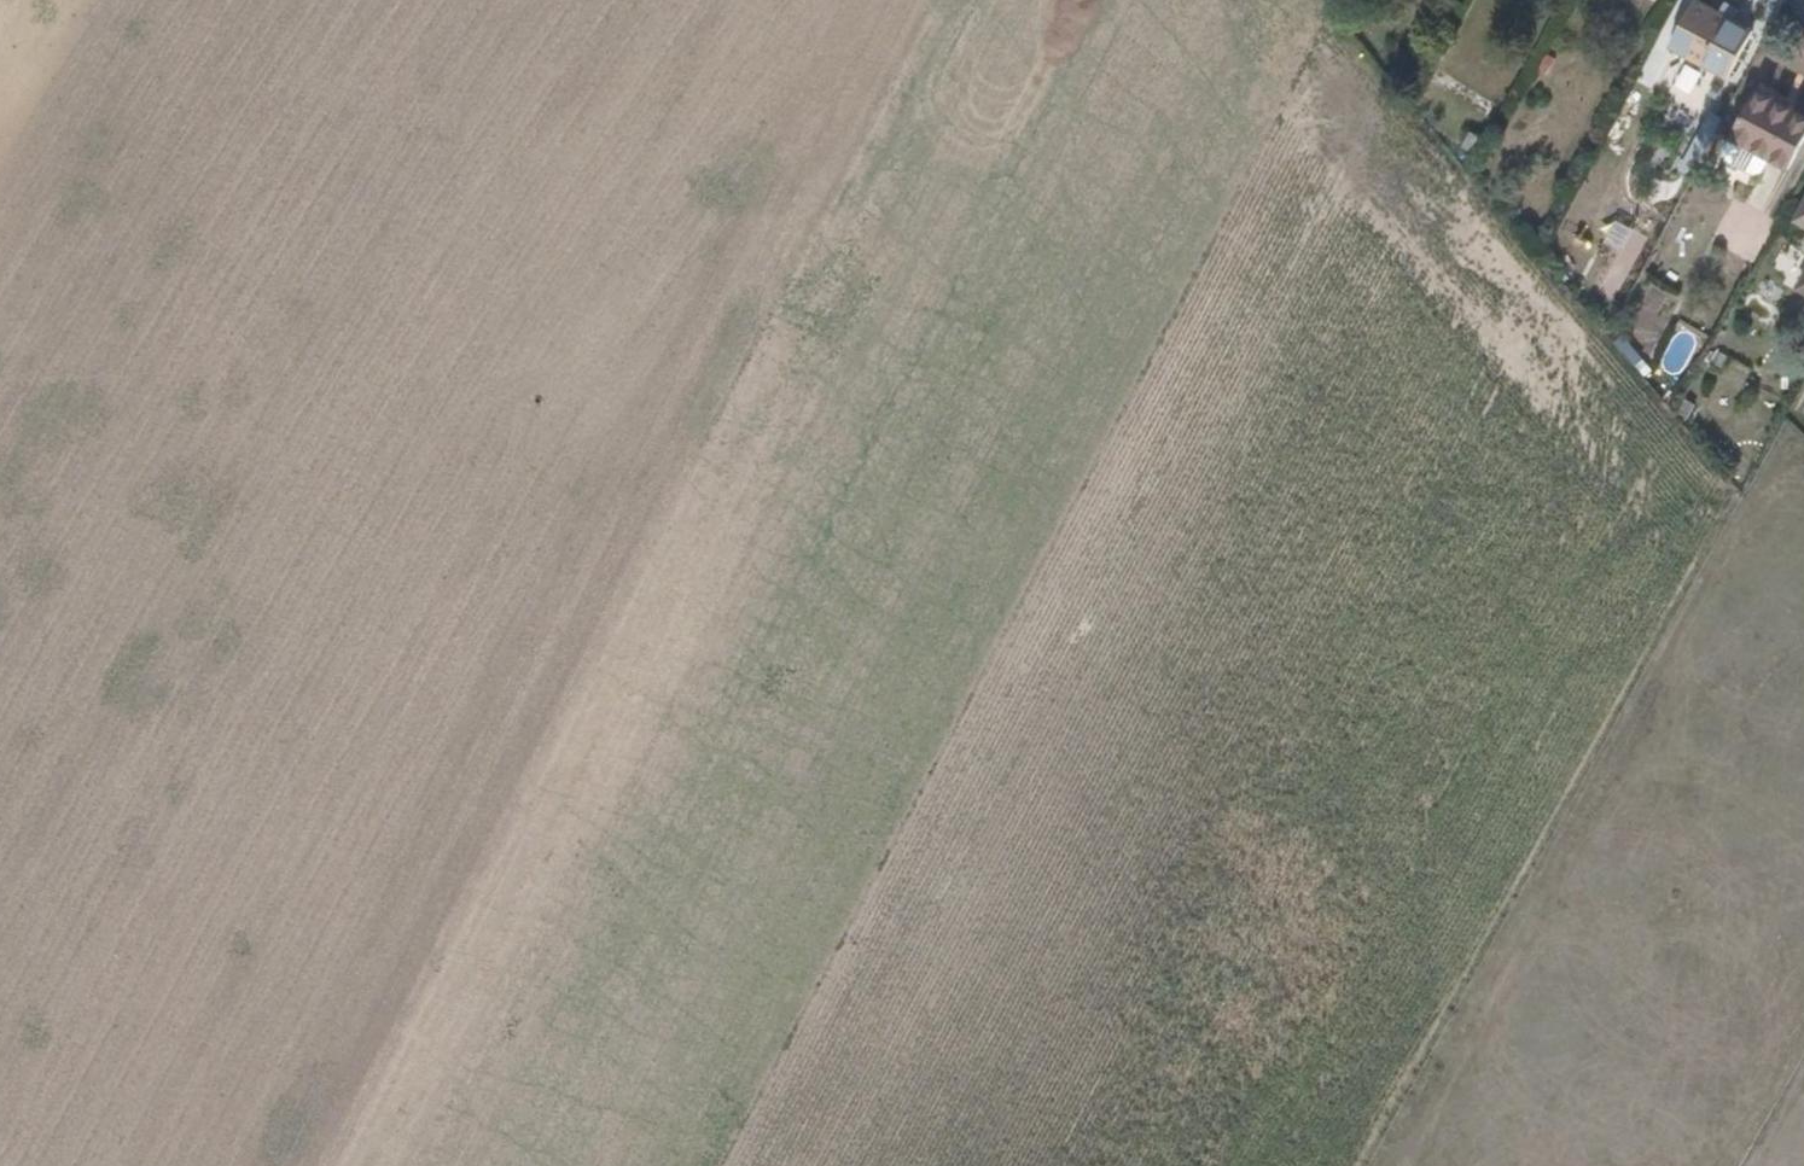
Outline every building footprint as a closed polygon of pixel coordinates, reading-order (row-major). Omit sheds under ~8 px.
[(1754,30),(1697,0),(1671,49),(1728,79),(1754,30)] [(1698,90),(1702,74),(1681,68),(1677,84),(1698,90)] [(1757,91),(1733,139),(1770,159),(1790,170),(1803,142),(1803,116),(1757,91)] [(1471,133),(1463,147),(1477,155),(1485,140),(1471,133)] [(1770,159),(1733,139),(1726,152),(1728,161),(1755,176),(1763,173),(1770,159)] [(1685,401),(1678,415),(1688,421),(1696,408),(1685,401)]
